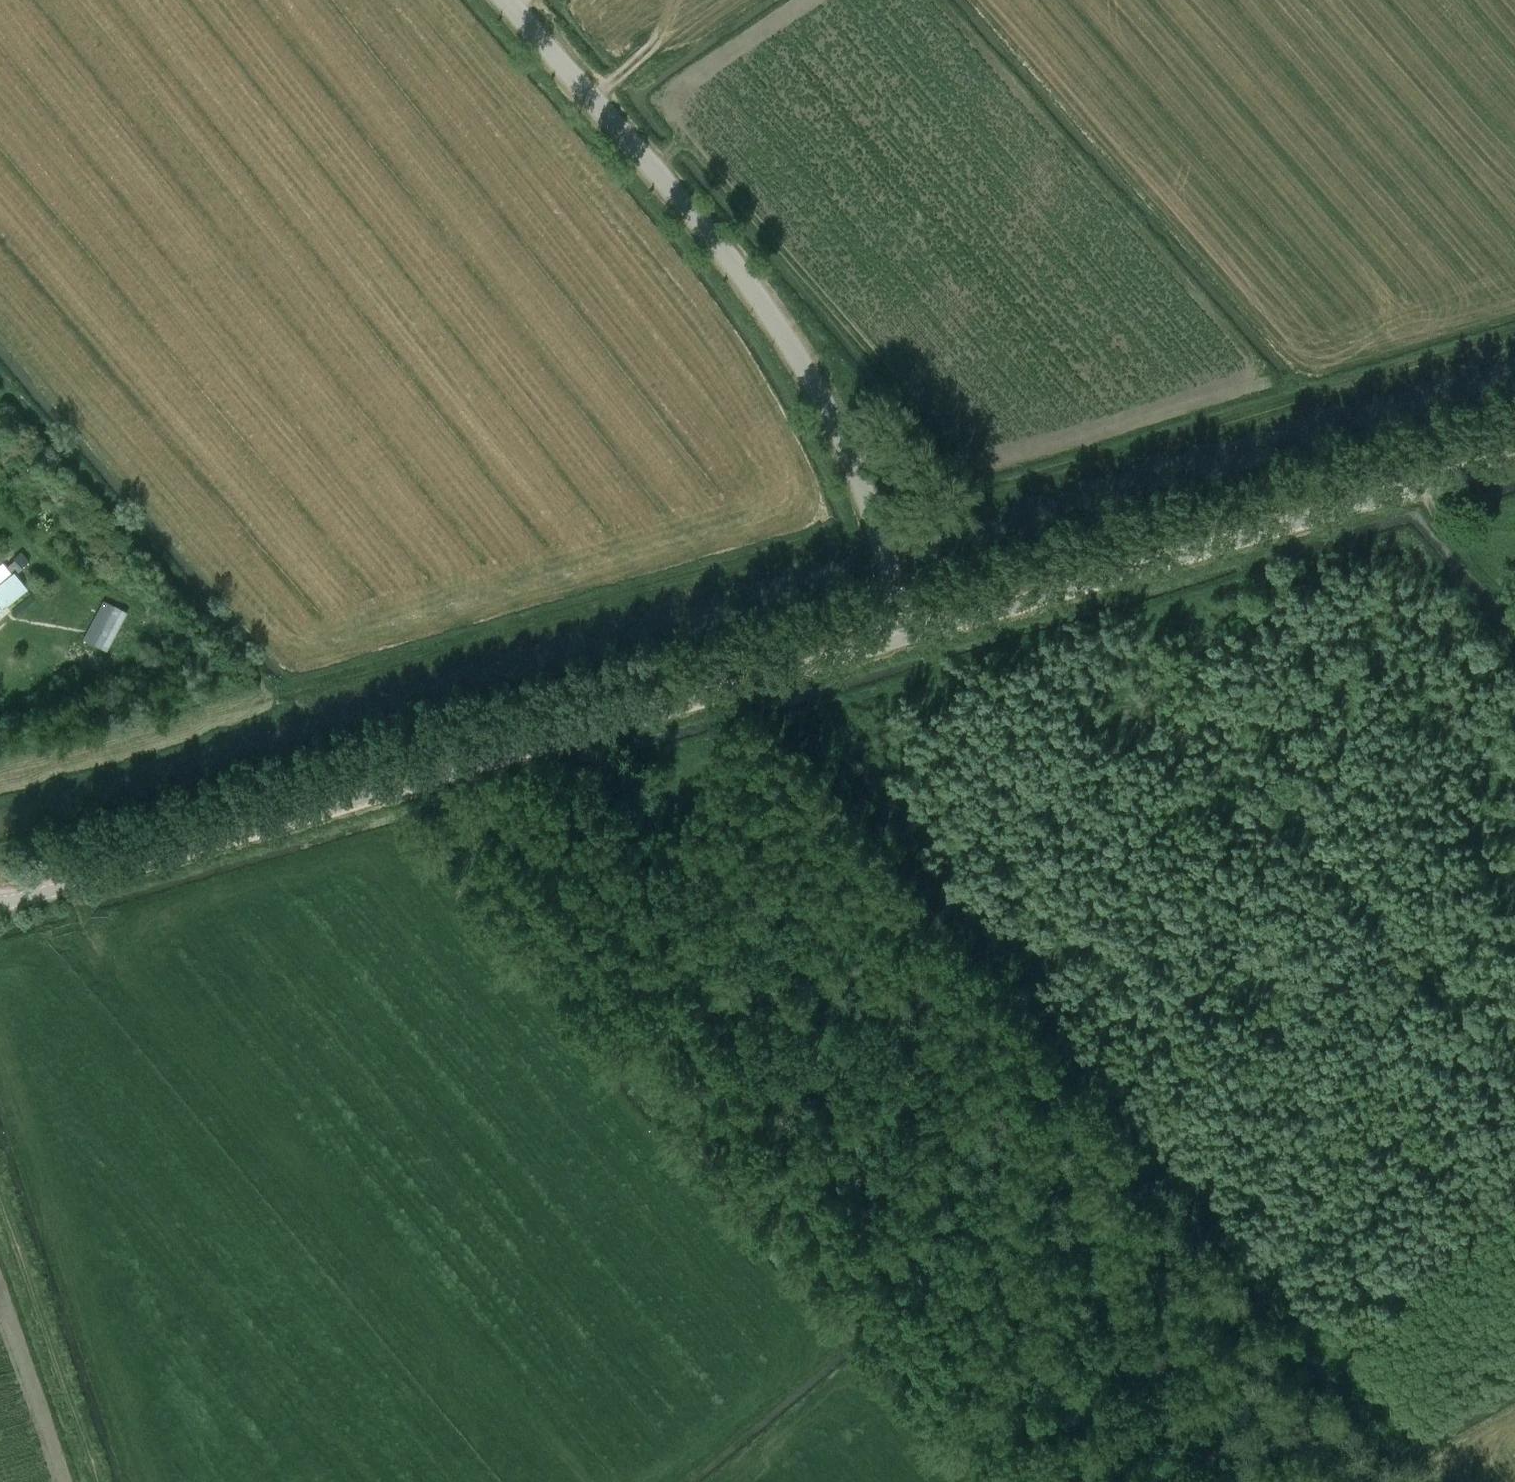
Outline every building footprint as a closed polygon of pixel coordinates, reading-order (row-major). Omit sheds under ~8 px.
[(0,585),(0,614),(30,589),(16,571),(0,585)]
